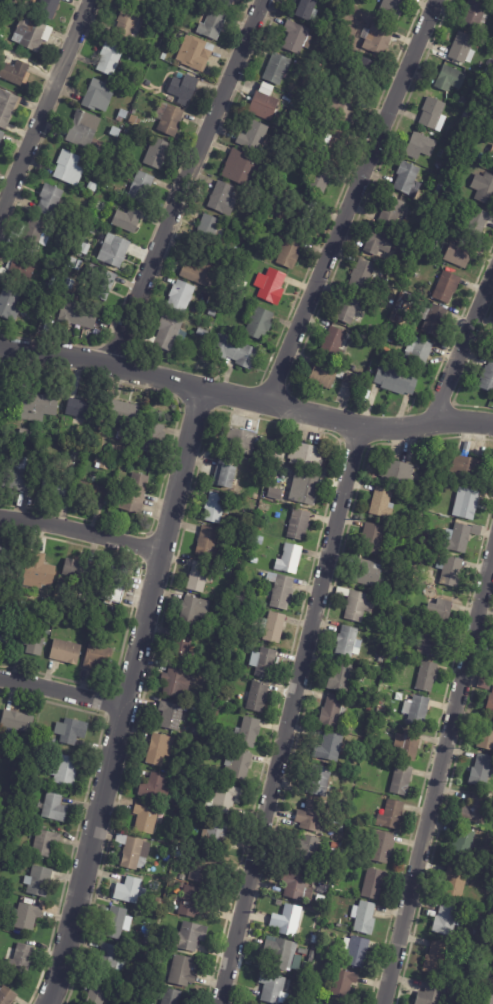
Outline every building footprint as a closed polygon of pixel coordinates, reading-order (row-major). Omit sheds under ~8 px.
[(35,14),(41,0),(68,0),(66,4),(60,1),(52,21),(35,14)] [(215,1),(216,0),(235,0),(231,8),(215,1)] [(291,14),(297,0),(319,0),(318,2),(319,3),(316,11),(319,12),(314,23),(311,22),(310,22),(291,14)] [(380,12),(385,0),(409,0),(400,21),(380,12)] [(465,11),(470,0),(478,0),(490,5),(486,15),(490,16),(483,32),(462,23),(467,12),(465,11)] [(114,34),(119,22),(118,22),(124,8),(146,18),(134,45),(113,35),(114,34)] [(228,16),(218,41),(197,33),(201,23),(205,25),(212,9),(228,16)] [(54,28),(48,42),(44,41),(38,54),(34,52),(20,45),(20,44),(12,41),(21,20),(25,22),(27,17),(54,28)] [(284,31),(289,21),(311,31),(309,36),(314,38),(309,50),(304,47),(300,56),(283,48),(290,33),(284,31)] [(395,32),(383,58),(362,48),(374,22),(395,31),(395,32)] [(449,57),(460,31),(477,39),(466,64),(449,57)] [(208,43),(202,57),(209,60),(204,74),(176,61),(188,34),(208,43)] [(125,50),(113,77),(98,70),(103,57),(101,56),(107,42),(125,50)] [(292,62),(289,68),(281,87),(263,80),(275,53),(293,60),(292,62)] [(381,63),(371,92),(352,85),(362,56),(381,63)] [(21,87),(0,78),(0,76),(5,63),(15,67),(18,60),(30,66),(21,87)] [(457,89),(452,86),(449,93),(435,87),(444,65),(467,75),(461,90),(457,89)] [(201,80),(191,103),(188,102),(186,107),(176,103),(178,97),(168,93),(174,78),(184,82),(187,75),(201,80)] [(83,105),(94,79),(117,89),(106,113),(97,109),(95,112),(82,106),(83,105)] [(252,104),(258,91),(261,92),(264,83),(276,88),(272,97),(281,101),(272,122),(249,113),(252,104)] [(360,116),(355,127),(330,117),(334,109),(328,107),(336,87),(359,97),(353,113),(360,116)] [(7,130),(0,127),(0,90),(22,99),(17,113),(14,112),(7,130)] [(479,102),(473,100),(475,93),(481,95),(479,102)] [(420,123),(425,111),(423,111),(429,97),(447,105),(443,116),(448,118),(441,133),(420,123)] [(185,113),(180,124),(182,125),(176,138),(157,131),(168,104),(185,111),(185,113)] [(102,120),(89,151),(66,141),(75,120),(74,119),(78,110),(102,119),(102,120)] [(121,110),(129,113),(127,119),(124,119),(122,123),(117,121),(121,110)] [(465,112),(472,115),(467,127),(460,124),(465,112)] [(237,144),(241,134),(247,137),(253,121),(273,129),(262,154),(237,144)] [(350,133),(346,144),(343,143),(338,157),(321,151),(323,145),(317,143),(321,131),(328,133),(330,126),(350,133)] [(111,135),(113,127),(122,131),(119,138),(111,135)] [(405,155),(415,132),(418,133),(422,135),(439,142),(432,158),(422,154),(419,161),(405,155)] [(172,145),(162,171),(144,164),(155,138),(172,145)] [(231,155),(234,149),(252,157),(249,162),(263,168),(252,191),(222,177),(227,166),(226,166),(231,155)] [(85,170),(78,187),(54,177),(59,165),(58,164),(64,150),(81,158),(78,166),(85,170)] [(94,165),(96,159),(104,162),(102,168),(94,165)] [(337,169),(330,184),(329,183),(323,196),(305,189),(317,161),(337,169)] [(394,189),(400,175),(397,174),(403,161),(422,170),(416,183),(421,186),(419,192),(413,189),(410,196),(394,189)] [(157,178),(146,205),(128,198),(139,171),(157,178)] [(486,173),(492,176),(492,205),(492,207),(475,200),(479,191),(472,188),(477,174),(484,177),(486,173)] [(232,187),(235,188),(232,194),(233,194),(231,198),(238,201),(231,217),(208,207),(211,199),(212,196),(213,196),(219,181),(232,187)] [(91,182),(98,185),(96,193),(88,190),(91,182)] [(37,212),(43,198),(40,197),(46,184),(65,192),(53,219),(37,212)] [(277,203),(269,200),(271,194),(279,197),(277,203)] [(314,202),(305,229),(279,219),(284,205),(292,208),(297,195),(314,202)] [(378,222),(383,210),(381,209),(387,196),(405,204),(395,229),(378,222)] [(491,215),(481,240),(459,231),(465,216),(470,218),(474,207),(491,215)] [(144,213),(136,235),(112,226),(117,211),(128,215),(131,208),(144,213)] [(440,210),(449,213),(445,224),(436,221),(440,210)] [(222,221),(215,239),(214,239),(210,249),(194,242),(205,214),(222,221)] [(20,240),(17,248),(7,244),(12,232),(20,236),(24,227),(28,228),(33,216),(48,223),(47,226),(55,230),(47,248),(39,245),(38,247),(20,240)] [(392,249),(390,255),(380,250),(377,257),(363,251),(373,229),(396,239),(392,249)] [(132,244),(120,270),(97,260),(109,233),(132,244)] [(303,242),(299,254),(301,255),(294,271),(277,264),(289,235),(304,241),(303,242)] [(92,239),(90,244),(83,242),(85,236),(92,239)] [(474,249),(464,270),(443,260),(451,244),(458,247),(460,242),(474,249)] [(31,281),(8,271),(14,255),(38,266),(31,281)] [(253,259),(249,267),(239,263),(243,255),(253,259)] [(376,268),(366,293),(349,286),(353,278),(352,277),(357,264),(358,264),(361,258),(378,266),(376,268)] [(208,290),(180,277),(186,264),(197,270),(202,259),(215,265),(213,268),(217,270),(208,290)] [(117,277),(109,296),(92,288),(95,283),(86,279),(92,265),(117,276),(117,277)] [(287,277),(282,289),(286,291),(279,307),(258,298),(261,289),(254,286),(259,274),(267,277),(270,269),(288,276),(287,277)] [(463,279),(456,295),(455,294),(450,306),(433,299),(445,271),(463,279)] [(63,277),(76,282),(69,298),(47,289),(49,284),(58,288),(63,277)] [(193,296),(185,316),(167,308),(171,298),(169,297),(175,285),(176,286),(179,281),(197,289),(193,296)] [(15,324),(0,317),(0,300),(5,288),(22,296),(20,300),(17,308),(21,310),(15,324)] [(345,298),(347,292),(363,299),(360,308),(366,310),(361,323),(339,314),(345,298)] [(98,319),(94,331),(93,330),(92,334),(58,323),(66,298),(101,309),(98,319)] [(449,311),(438,338),(422,332),(426,321),(420,319),(425,306),(432,309),(433,304),(449,311)] [(275,316),(273,320),(275,321),(270,332),(268,331),(263,343),(245,335),(257,307),(275,315),(275,316)] [(185,320),(181,331),(188,334),(185,343),(177,340),(172,353),(154,346),(160,331),(158,331),(166,312),(185,320)] [(343,345),(341,350),(345,352),(341,361),(320,352),(332,327),(348,334),(343,345)] [(199,329),(209,333),(206,339),(196,334),(199,329)] [(253,368),(251,372),(236,365),(237,362),(228,358),(226,361),(211,354),(220,334),(260,352),(253,368)] [(366,342),(368,337),(375,340),(373,346),(366,342)] [(430,344),(435,346),(424,372),(404,363),(408,353),(406,352),(413,337),(430,344)] [(384,347),(392,350),(389,356),(382,353),(384,347)] [(345,378),(343,381),(338,378),(332,391),(309,381),(318,360),(347,373),(345,378)] [(491,361),(492,362),(492,394),(480,388),(483,380),(481,380),(487,366),(489,367),(491,361)] [(411,396),(406,395),(405,397),(382,389),(383,386),(375,384),(380,368),(386,369),(388,364),(415,373),(413,378),(420,380),(417,390),(421,391),(419,397),(414,396),(414,397),(411,396)] [(354,388),(344,384),(349,374),(360,379),(356,389),(354,388)] [(23,393),(44,395),(44,394),(59,396),(57,415),(44,413),(43,422),(17,419),(21,393),(23,393)] [(76,399),(82,400),(83,399),(101,404),(97,418),(87,416),(86,419),(66,414),(70,397),(76,399)] [(114,399),(141,406),(138,416),(111,409),(113,399),(114,399)] [(162,426),(159,439),(158,439),(155,453),(140,450),(144,432),(147,432),(149,421),(163,424),(162,426)] [(255,433),(258,434),(253,455),(225,448),(226,445),(222,444),(224,436),(228,437),(230,427),(255,433)] [(21,428),(29,429),(28,438),(20,437),(21,428)] [(466,441),(473,443),(470,456),(464,455),(466,441)] [(298,442),(324,448),(322,458),(324,459),(323,466),(320,465),(319,470),(291,464),(292,459),(289,458),(291,451),(294,451),(296,442),(298,442)] [(122,451),(129,453),(127,459),(119,457),(120,453),(122,453),(122,451)] [(456,456),(456,454),(485,461),(483,471),(485,472),(484,479),(481,478),(480,483),(452,476),(452,473),(449,473),(451,465),(445,464),(448,454),(456,456)] [(103,456),(111,458),(110,465),(101,463),(103,456)] [(236,479),(233,489),(213,484),(220,457),(235,461),(234,465),(239,467),(236,479)] [(389,459),(416,466),(413,476),(416,477),(414,484),(412,484),(411,488),(382,481),(383,477),(380,476),(382,468),(385,469),(387,459),(389,459)] [(31,492),(1,486),(5,465),(35,471),(31,492)] [(69,482),(66,499),(41,494),(47,471),(55,473),(54,479),(69,482)] [(146,495),(141,514),(120,508),(123,493),(128,494),(133,472),(150,476),(146,495)] [(321,479),(314,505),(298,501),(305,473),(321,477),(321,479)] [(108,489),(105,503),(90,500),(91,498),(80,495),(83,482),(109,488),(108,489)] [(370,513),(377,486),(393,490),(390,503),(395,504),(391,519),(370,513)] [(482,492),(474,520),(453,515),(461,486),(482,492)] [(220,524),(203,519),(206,510),(204,509),(207,500),(209,500),(211,491),(228,496),(225,506),(231,508),(229,514),(223,512),(220,524)] [(283,493),(289,494),(288,501),(281,500),(283,493)] [(263,501),(274,503),(272,512),(262,511),(263,501)] [(312,513),(305,541),(287,537),(295,508),(312,513)] [(365,529),(367,522),(387,527),(379,555),(360,550),(365,529)] [(473,528),(467,553),(443,548),(448,528),(455,530),(457,523),(473,526),(473,528)] [(196,555),(203,526),(219,530),(212,559),(196,555)] [(263,546),(255,543),(257,535),(265,538),(263,546)] [(303,548),(297,575),(275,569),(278,559),(282,560),(286,543),(303,547),(303,548)] [(12,568),(0,567),(0,546),(14,548),(12,568)] [(466,562),(459,588),(440,583),(444,569),(437,567),(439,561),(446,563),(448,555),(466,560),(466,562)] [(39,558),(47,559),(46,565),(57,567),(54,583),(43,582),(42,589),(24,586),(25,579),(24,579),(26,562),(32,563),(33,557),(39,558)] [(81,561),(89,562),(86,580),(64,575),(67,558),(81,561)] [(376,564),(374,568),(383,570),(380,584),(371,582),(370,588),(353,584),(360,558),(376,562),(376,564)] [(189,581),(195,560),(212,565),(209,573),(216,575),(214,584),(207,582),(204,593),(187,589),(189,581)] [(222,570),(224,565),(231,567),(229,573),(222,570)] [(294,583),(292,593),(294,594),(292,604),(289,603),(288,611),(270,606),(276,583),(267,581),(269,572),(296,578),(294,583)] [(126,586),(121,603),(112,601),(111,604),(106,603),(107,599),(102,598),(106,581),(126,586)] [(61,587),(70,588),(69,598),(59,596),(61,587)] [(362,623),(345,619),(348,607),(347,607),(349,597),(337,594),(338,587),(369,594),(368,601),(375,603),(373,613),(365,611),(362,623)] [(242,592),(250,594),(249,601),(241,599),(242,592)] [(204,607),(200,605),(195,628),(179,624),(182,612),(181,611),(183,601),(185,601),(186,596),(208,601),(206,607),(204,607)] [(451,610),(447,626),(424,621),(429,604),(436,606),(438,600),(453,604),(451,610)] [(287,617),(280,644),(263,640),(265,634),(260,633),(264,619),(268,620),(270,611),(287,615),(287,617)] [(362,646),(360,655),(353,654),(352,658),(336,654),(339,642),(337,642),(339,634),(341,634),(343,625),(360,629),(357,640),(363,641),(362,646)] [(447,631),(446,635),(448,635),(446,648),(443,647),(441,658),(418,654),(423,627),(430,629),(431,626),(447,629),(447,631)] [(31,630),(46,633),(41,656),(26,653),(28,645),(19,643),(22,628),(31,630)] [(12,647),(0,646),(0,629),(14,631),(12,647)] [(176,638),(178,630),(195,635),(187,661),(171,656),(176,638)] [(65,662),(50,658),(55,638),(82,646),(77,666),(65,662)] [(90,669),(84,667),(90,643),(114,649),(110,666),(99,663),(97,670),(90,669)] [(278,652),(272,679),(255,676),(257,667),(250,665),(254,651),(261,653),(262,647),(278,651),(278,652)] [(225,660),(231,662),(229,670),(223,668),(225,660)] [(439,666),(438,670),(440,671),(437,681),(435,680),(433,693),(416,689),(423,660),(439,665),(439,666)] [(351,680),(348,694),(328,690),(332,670),(335,671),(337,661),(354,664),(351,680)] [(163,694),(166,682),(162,681),(163,673),(168,674),(171,664),(190,669),(183,699),(163,694)] [(228,686),(217,682),(219,675),(231,678),(228,686)] [(271,685),(269,691),(272,692),(270,702),(267,701),(263,714),(247,710),(254,681),(271,685)] [(337,729),(319,724),(323,707),(325,708),(329,694),(345,698),(342,707),(347,709),(346,716),(341,715),(337,729)] [(431,701),(425,728),(408,724),(410,715),(403,713),(406,701),(413,702),(415,695),(431,699),(431,701)] [(184,712),(179,731),(160,727),(164,712),(159,710),(161,701),(185,707),(184,712)] [(214,709),(221,710),(219,718),(213,716),(214,709)] [(6,710),(36,717),(33,734),(1,726),(5,710),(6,710)] [(261,722),(260,726),(262,726),(259,736),(258,736),(255,749),(238,745),(245,716),(262,721),(261,722)] [(485,717),(492,719),(492,750),(478,748),(485,717)] [(77,740),(76,746),(60,743),(62,736),(54,734),(57,722),(65,724),(66,718),(89,724),(86,739),(78,737),(77,740)] [(192,729),(199,731),(197,737),(191,736),(192,729)] [(423,735),(416,762),(399,758),(402,749),(395,747),(398,734),(405,735),(406,730),(423,734),(423,735)] [(342,745),(338,762),(316,757),(318,748),(322,749),(326,731),(344,735),(342,745)] [(152,742),(153,740),(152,739),(154,733),(176,739),(171,757),(166,756),(163,767),(146,763),(149,751),(150,751),(152,742)] [(253,755),(248,781),(233,778),(232,779),(224,778),(227,766),(225,765),(229,748),(253,754),(253,755)] [(478,754),(492,756),(492,772),(491,771),(487,788),(470,784),(473,767),(475,768),(477,760),(478,754)] [(80,762),(74,787),(54,782),(55,776),(48,775),(51,763),(58,765),(61,755),(80,759),(80,762)] [(414,769),(407,796),(391,792),(397,764),(414,768),(414,769)] [(333,769),(327,796),(309,792),(315,765),(333,769)] [(28,768),(40,770),(38,779),(26,777),(28,768)] [(155,799),(139,795),(143,779),(150,781),(152,772),(168,776),(165,789),(169,790),(166,802),(155,799)] [(194,784),(196,776),(205,778),(203,786),(194,784)] [(230,786),(245,790),(242,804),(233,801),(230,815),(213,811),(214,808),(206,806),(209,797),(216,798),(219,784),(230,786)] [(63,797),(61,806),(69,807),(66,822),(42,817),(48,793),(63,796),(63,797)] [(492,798),(485,826),(461,820),(465,803),(471,805),(474,794),(492,798)] [(406,804),(399,830),(385,827),(384,827),(377,826),(379,814),(385,816),(389,799),(406,803),(406,804)] [(297,821),(299,810),(304,811),(305,810),(306,810),(307,805),(306,805),(307,800),(326,803),(320,833),(301,829),(302,824),(296,823),(297,821)] [(146,807),(160,811),(154,835),(135,831),(139,815),(134,814),(136,805),(146,807)] [(233,833),(230,846),(225,845),(224,850),(205,845),(206,843),(201,842),(204,830),(209,831),(212,817),(231,821),(230,826),(229,826),(227,832),(233,833)] [(477,832),(469,862),(451,857),(454,843),(457,844),(461,828),(477,832)] [(40,830),(62,835),(60,844),(55,843),(51,859),(32,855),(38,829),(40,830)] [(396,837),(395,842),(396,842),(392,857),(390,857),(388,865),(371,860),(378,831),(396,836),(396,837)] [(319,844),(315,864),(300,860),(303,850),(301,849),(304,835),(320,839),(319,844)] [(133,838),(145,841),(145,842),(152,844),(148,859),(141,857),(137,871),(121,867),(129,837),(133,838)] [(330,848),(332,842),(339,844),(337,850),(330,848)] [(214,864),(209,885),(189,880),(196,850),(216,855),(214,864)] [(34,866),(54,871),(47,898),(27,893),(34,866)] [(468,878),(463,900),(444,894),(447,882),(446,881),(450,867),(470,872),(468,878)] [(388,873),(385,887),(383,886),(379,901),(362,897),(369,868),(388,873)] [(284,897),(287,885),(282,883),(285,871),(290,873),(291,870),(310,875),(306,889),(314,891),(311,900),(304,898),(303,901),(284,897)] [(127,876),(143,880),(141,888),(147,890),(145,900),(139,898),(137,905),(114,899),(121,874),(127,876)] [(208,908),(206,917),(197,914),(196,919),(179,915),(185,885),(202,889),(199,902),(209,905),(208,908)] [(377,906),(374,919),(377,919),(373,936),(354,932),(357,917),(352,916),(355,904),(360,905),(361,901),(377,905),(377,906)] [(23,904),(44,909),(42,918),(37,917),(34,932),(14,928),(17,916),(14,915),(15,910),(18,910),(20,903),(23,904)] [(300,908),(303,908),(295,938),(279,933),(280,929),(270,927),(274,914),(282,916),(286,904),(300,908)] [(454,931),(453,937),(433,932),(437,916),(439,917),(442,905),(460,909),(458,916),(463,917),(461,927),(456,926),(454,931)] [(126,919),(121,941),(104,937),(112,906),(128,911),(126,919)] [(199,945),(196,954),(177,949),(177,948),(170,946),(173,932),(181,933),(184,922),(209,928),(206,943),(200,941),(199,945)] [(317,936),(319,937),(317,944),(311,943),(313,935),(317,936)] [(265,948),(268,936),(299,944),(296,954),(291,972),(288,971),(287,972),(270,968),(273,956),(263,953),(265,948)] [(382,945),(381,951),(370,949),(365,969),(346,965),(349,950),(343,949),(346,938),(352,940),(352,937),(371,941),(371,942),(383,944),(382,945)] [(424,971),(428,954),(430,955),(433,941),(449,945),(442,975),(424,971)] [(33,956),(28,974),(7,969),(9,959),(14,960),(18,943),(35,948),(33,956)] [(100,952),(102,943),(122,948),(121,956),(129,958),(125,972),(116,970),(115,976),(96,972),(100,952)] [(311,951),(312,951),(313,947),(317,948),(316,952),(317,953),(315,960),(309,958),(311,951)] [(194,964),(194,965),(193,965),(192,970),(193,970),(192,975),(197,976),(195,985),(190,983),(189,988),(169,983),(176,955),(195,960),(194,964)] [(296,955),(303,957),(300,971),(293,969),(296,955)] [(360,977),(358,984),(353,983),(349,1000),(330,995),(333,982),(332,982),(334,976),(335,976),(336,969),(360,976),(360,977)] [(294,980),(288,1003),(281,1003),(273,1003),(261,1001),(266,985),(260,983),(262,974),(267,975),(268,974),(294,980)] [(111,987),(104,1003),(86,1003),(96,981),(111,987)] [(442,1002),(441,1003),(416,1003),(419,992),(426,993),(426,989),(428,983),(451,988),(447,1003),(442,1002)] [(475,1000),(492,985),(492,1003),(478,1003),(475,1000)] [(17,998),(13,1003),(0,1003),(0,988),(2,989),(4,986),(18,996),(17,998)] [(183,993),(180,1003),(162,1003),(165,988),(183,993)]
